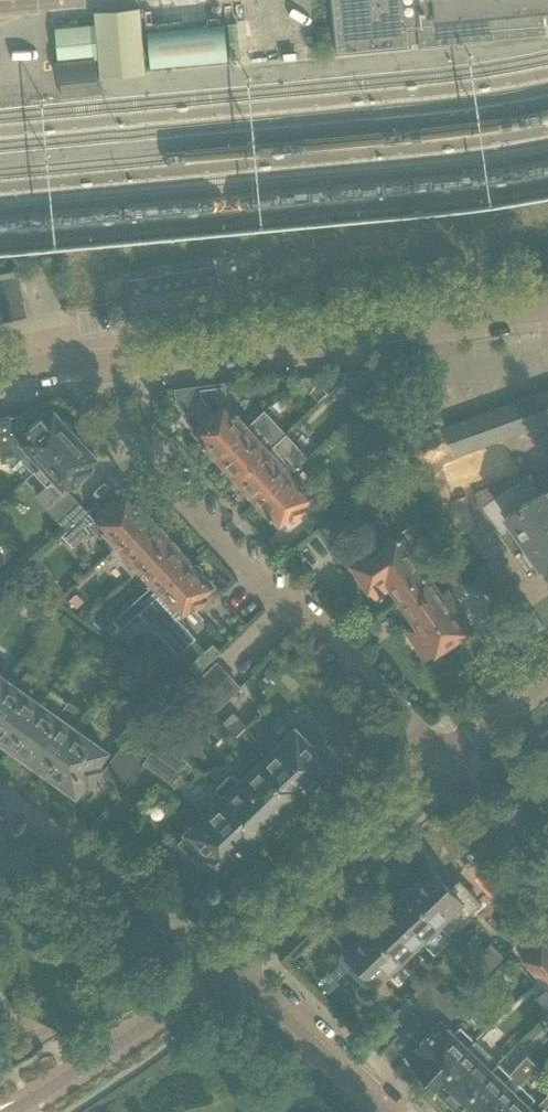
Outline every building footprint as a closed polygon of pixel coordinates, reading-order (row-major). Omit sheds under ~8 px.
[(338,53),(412,46),(412,42),(420,41),(420,46),(544,34),(542,11),(547,10),(547,0),(333,0),(338,53)] [(147,71),(140,5),(95,10),(102,76),(147,71)] [(246,26),(230,27),(234,60),(234,62),(251,60),(249,43),(248,30),(247,25),(246,26)] [(53,31),(56,62),(95,58),(92,27),(53,31)] [(147,35),(151,72),(227,64),(223,27),(147,35)] [(56,63),(58,84),(97,80),(95,59),(56,63)] [(58,85),(60,99),(103,95),(101,81),(58,85)] [(0,274),(0,323),(18,319),(27,317),(18,271),(0,274)] [(319,382),(329,393),(346,377),(346,372),(318,375),(319,382)] [(204,423),(194,431),(202,440),(202,441),(205,444),(204,447),(209,453),(213,453),(215,455),(247,425),(234,411),(231,409),(225,403),(223,383),(202,385),(203,396),(202,398),(212,409),(201,419),(204,423)] [(178,403),(186,412),(203,396),(202,385),(176,389),(178,403)] [(537,394),(547,423),(547,422),(547,390),(537,394)] [(537,394),(523,398),(534,427),(547,423),(537,394)] [(523,398),(510,403),(520,432),(527,430),(534,427),(523,398)] [(510,403),(497,408),(507,437),(517,433),(520,432),(510,403)] [(497,408),(484,412),(494,441),(507,437),(497,408)] [(0,444),(0,446),(3,460),(20,456),(33,471),(75,433),(73,430),(73,426),(68,421),(64,421),(53,409),(45,416),(42,413),(25,428),(23,425),(26,422),(21,413),(9,416),(14,441),(0,444)] [(215,455),(236,479),(268,449),(285,433),(264,410),(248,425),(247,425),(215,455)] [(484,412),(471,417),(481,446),(494,441),(484,412)] [(0,417),(0,444),(14,441),(9,416),(0,417)] [(471,417),(457,422),(468,451),(481,446),(471,417)] [(468,451),(457,422),(444,426),(455,456),(468,451)] [(505,518),(509,524),(506,526),(516,539),(518,537),(540,568),(544,565),(545,567),(547,565),(547,422),(547,423),(534,427),(527,430),(532,437),(535,435),(543,447),(541,449),(545,454),(531,465),(540,478),(535,481),(542,492),(505,518)] [(75,433),(33,471),(47,486),(58,498),(47,507),(57,518),(77,500),(67,490),(64,486),(71,480),(74,483),(75,482),(92,467),(89,464),(97,457),(86,445),(86,440),(81,435),(77,435),(75,433)] [(236,479),(258,503),(290,474),(308,458),(285,433),(268,449),(236,479)] [(433,447),(408,464),(420,496),(438,489),(436,483),(457,474),(445,442),(433,447)] [(290,474),(258,503),(260,505),(260,509),(265,514),(269,514),(272,518),(273,517),(281,525),(290,517),(293,520),(305,509),(311,517),(333,497),(325,489),(314,499),(290,474)] [(96,521),(92,524),(101,534),(105,531),(117,544),(150,514),(147,512),(148,508),(143,503),(139,503),(136,499),(135,500),(127,492),(118,500),(115,497),(103,508),(106,511),(96,521)] [(57,518),(67,528),(67,529),(87,511),(77,500),(57,518)] [(92,524),(96,521),(87,511),(67,529),(67,528),(63,532),(73,544),(89,530),(86,526),(90,522),(92,524)] [(133,573),(137,569),(171,538),(150,514),(117,544),(105,555),(113,563),(119,557),(133,573)] [(392,586),(401,599),(417,588),(411,578),(424,570),(409,548),(420,541),(425,548),(437,540),(422,518),(354,564),(376,597),(392,586)] [(171,538),(137,569),(151,584),(158,592),(159,593),(193,561),(171,538)] [(417,588),(401,599),(415,621),(405,628),(402,627),(402,629),(405,629),(425,659),(467,631),(456,614),(461,611),(446,590),(440,594),(431,581),(443,573),(449,583),(461,575),(447,555),(424,570),(411,578),(417,588)] [(193,561),(159,593),(140,611),(178,653),(196,636),(179,618),(192,606),(195,609),(207,597),(204,594),(213,586),(206,577),(207,576),(203,573),(204,569),(199,564),(195,564),(193,561)] [(151,584),(117,615),(124,623),(158,592),(151,584)] [(77,593),(69,600),(76,607),(83,601),(77,593)] [(205,651),(188,666),(196,674),(212,659),(205,651)] [(190,688),(200,700),(229,675),(218,663),(190,688)] [(6,680),(9,676),(0,669),(0,688),(6,680)] [(10,745),(43,700),(27,689),(34,679),(25,673),(19,682),(9,676),(6,680),(0,688),(0,742),(3,744),(7,743),(10,745)] [(229,675),(200,700),(211,712),(239,687),(229,675)] [(25,756),(44,770),(77,725),(69,719),(78,706),(69,700),(68,702),(51,690),(43,700),(10,745),(13,748),(14,752),(20,756),(25,756)] [(74,729),(44,770),(47,772),(48,776),(54,780),(58,779),(80,795),(99,767),(102,763),(112,749),(77,725),(74,729)] [(245,725),(234,736),(235,737),(245,747),(252,741),(256,737),(245,725)] [(245,747),(297,802),(311,789),(308,786),(319,776),(324,776),(329,771),(329,766),(335,761),(318,744),(314,748),(295,729),(280,744),(274,738),(261,750),(252,741),(245,747)] [(160,740),(143,764),(172,784),(183,767),(189,771),(192,767),(187,762),(180,754),(160,740)] [(107,767),(105,771),(119,781),(132,763),(141,751),(126,741),(107,767)] [(232,773),(215,789),(260,837),(263,834),(268,834),(273,829),(273,824),(285,813),(290,813),(295,808),(295,803),(297,802),(245,747),(238,754),(245,761),(246,761),(253,769),(240,782),(232,773)] [(260,837),(215,789),(214,789),(223,798),(177,841),(197,861),(202,856),(218,873),(224,868),(228,868),(233,862),(234,858),(244,848),(246,850),(260,837)] [(401,897),(399,899),(414,915),(423,907),(438,923),(447,915),(457,925),(481,903),(459,881),(456,884),(455,883),(450,887),(432,868),(411,887),(407,887),(401,892),(401,897)] [(399,899),(378,919),(393,935),(384,943),(400,960),(438,923),(423,907),(414,915),(399,899)] [(349,954),(344,958),(345,959),(368,983),(372,979),(376,983),(400,960),(392,951),(384,943),(393,935),(378,919),(345,950),(346,951),(349,954)] [(531,972),(547,957),(547,948),(543,942),(521,961),(531,972)] [(490,943),(481,952),(495,965),(504,956),(490,943)] [(481,952),(472,961),(486,975),(495,965),(481,952)] [(542,983),(547,978),(547,957),(531,972),(542,983)] [(428,978),(408,997),(422,1011),(441,991),(428,978)] [(441,991),(422,1011),(434,1022),(438,1018),(441,1014),(453,1002),(441,991)] [(453,1002),(441,1014),(449,1021),(460,1010),(453,1002)] [(409,1061),(432,1084),(474,1041),(460,1027),(455,1032),(442,1019),(408,1054),(412,1058),(409,1061)] [(467,1048),(432,1084),(438,1090),(441,1087),(446,1093),(445,1096),(452,1103),(456,1102),(458,1104),(498,1063),(497,1063),(484,1050),(477,1057),(467,1048)] [(521,1085),(539,1067),(527,1055),(508,1074),(498,1063),(458,1104),(460,1106),(459,1110),(461,1111),(496,1111),(521,1085)] [(530,1103),(534,1098),(521,1085),(496,1111),(539,1111),(530,1103)] [(544,1109),(545,1108),(547,1105),(547,1097),(540,1105),(544,1109)]
